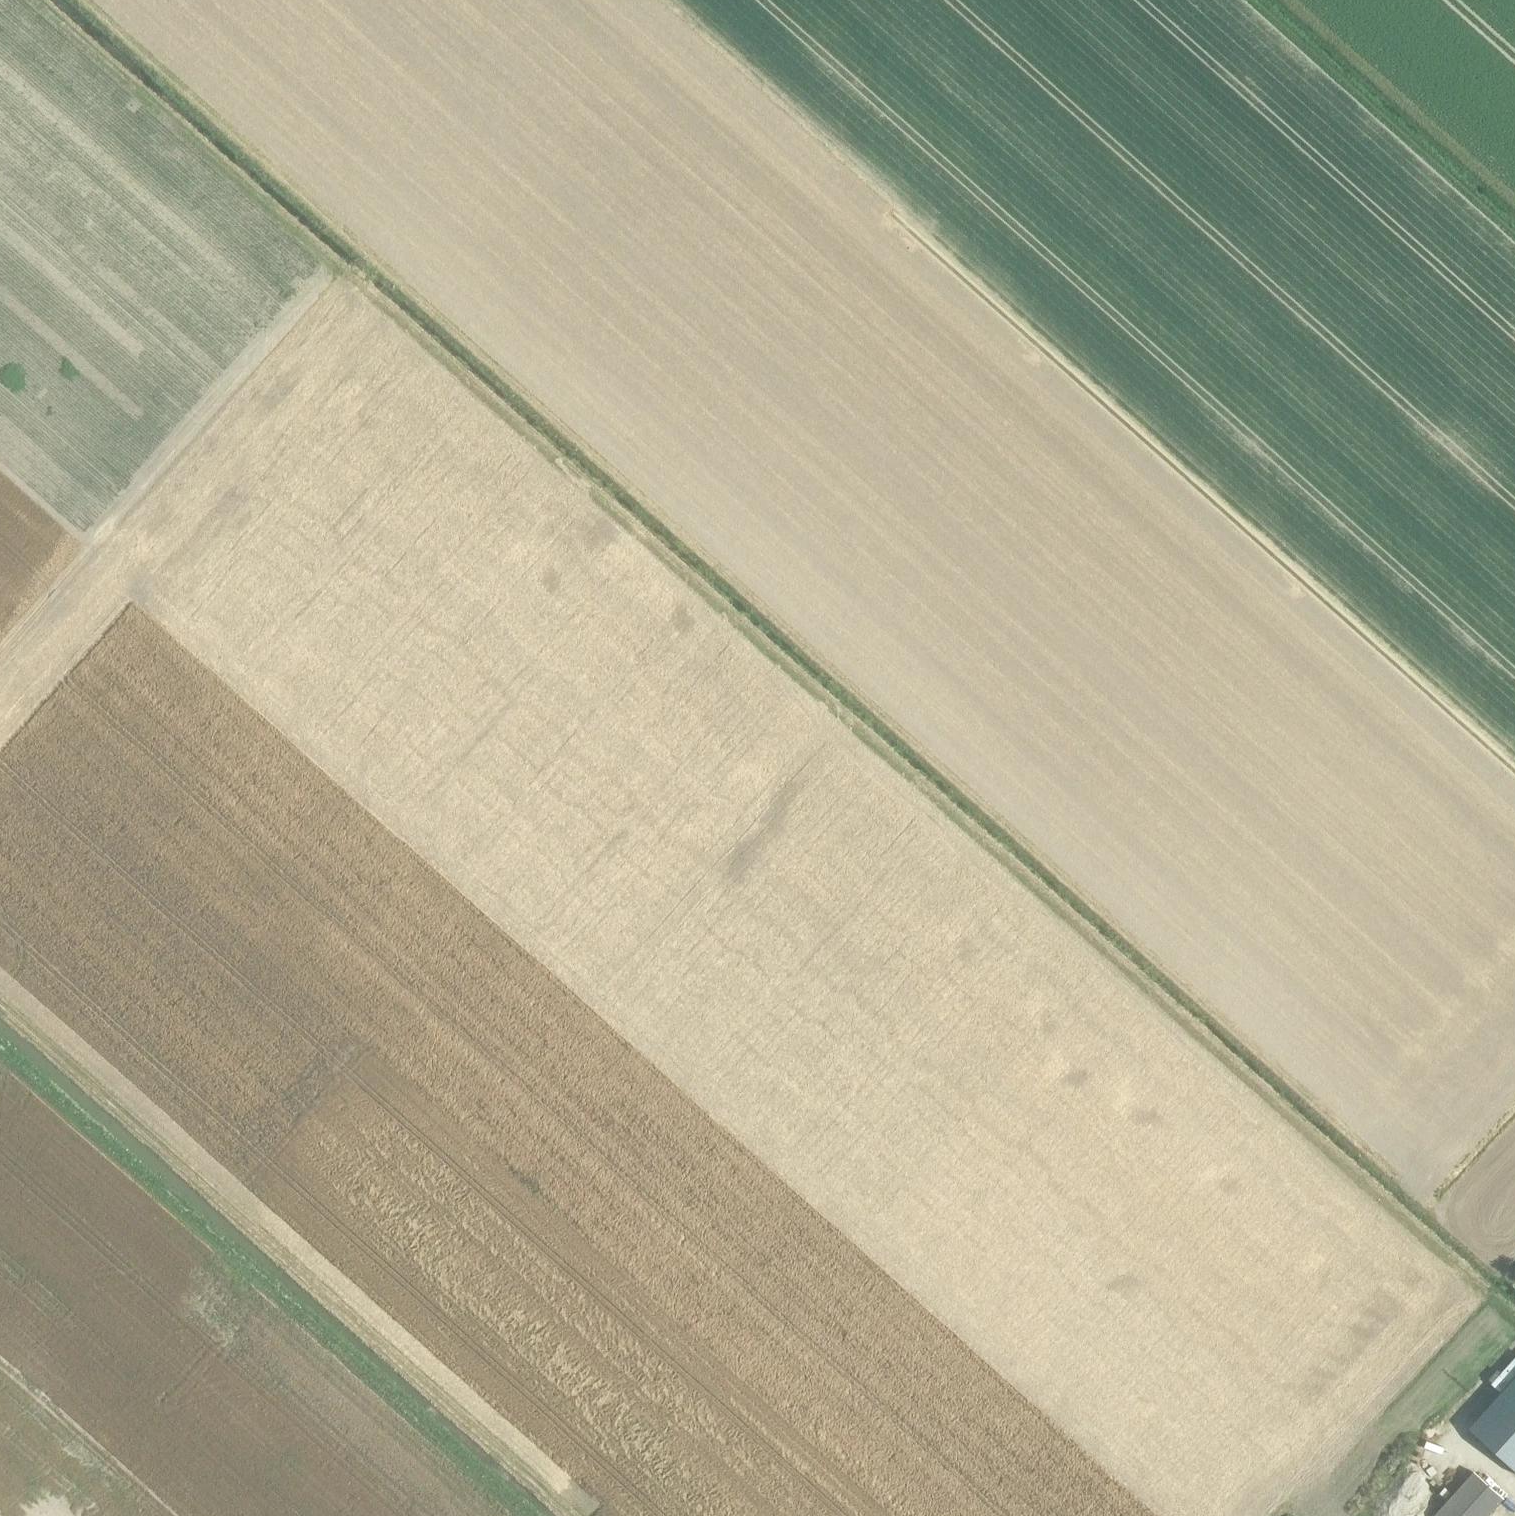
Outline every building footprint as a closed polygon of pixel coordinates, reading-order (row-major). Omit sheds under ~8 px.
[(1469,1429),(1514,1470),(1514,1379),(1469,1429)] [(1463,1455),(1436,1485),(1445,1493),(1472,1463),(1463,1455)] [(1504,1498),(1475,1472),(1436,1515),(1487,1515),(1504,1498)]
